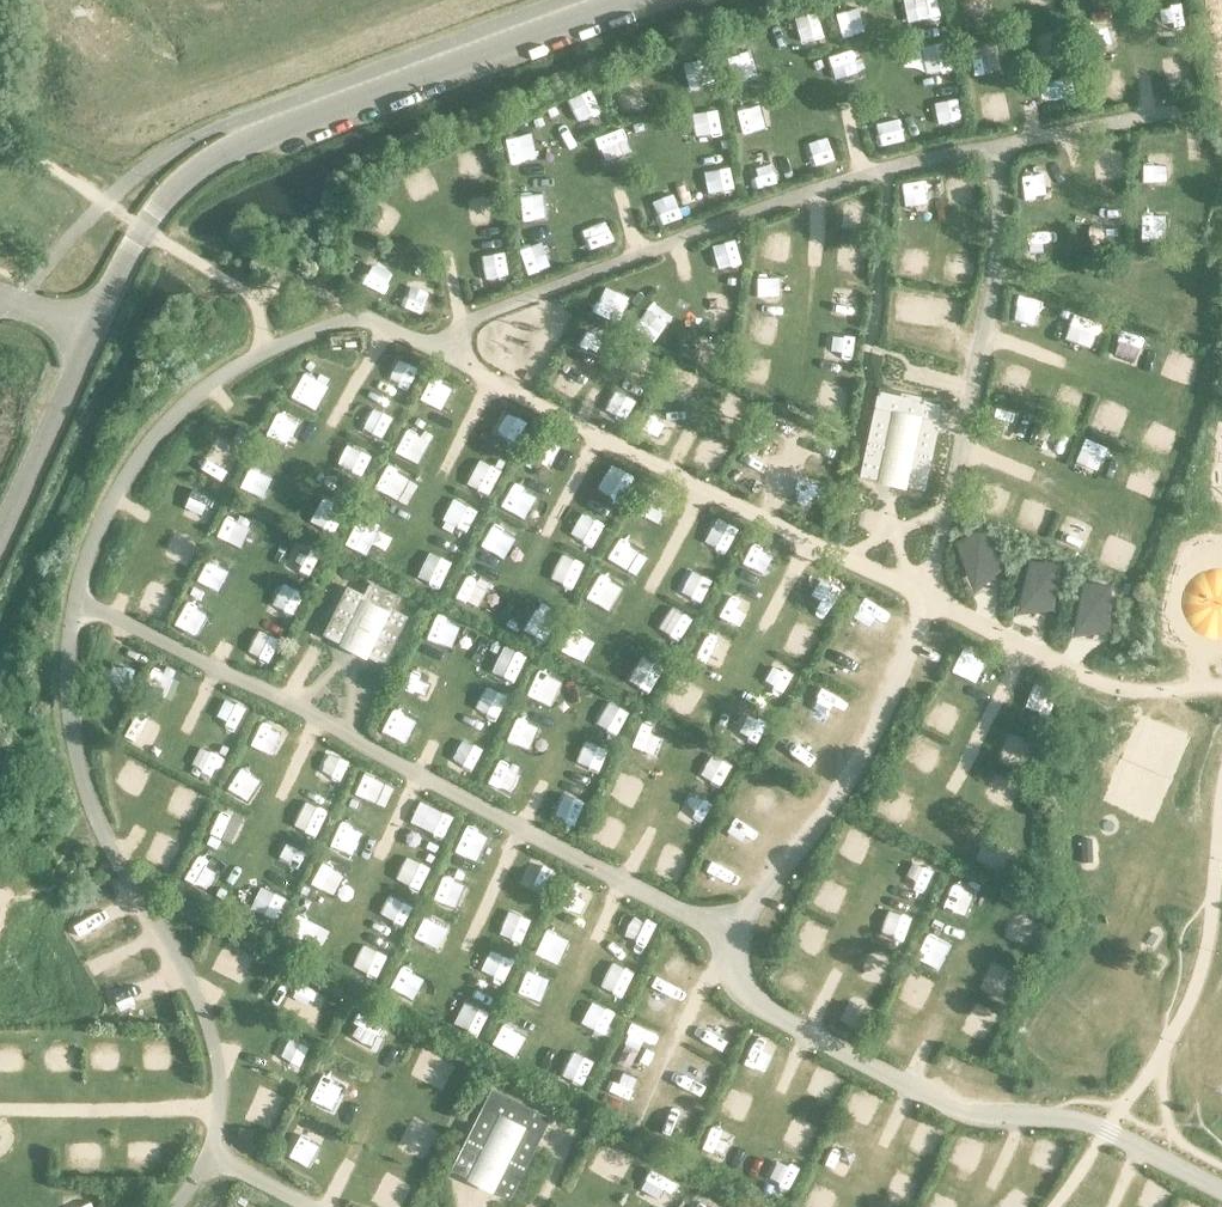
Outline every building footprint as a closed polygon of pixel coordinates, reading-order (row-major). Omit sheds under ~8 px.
[(906,491),(924,494),(939,423),(942,406),(878,392),(859,481),(877,484),(891,415),(921,421),(906,491)] [(921,421),(891,415),(877,484),(894,488),(906,491),(921,421)] [(1002,573),(980,533),(954,552),(974,598),(1002,573)] [(1052,612),(1059,568),(1027,567),(1016,616),(1052,612)] [(375,583),(368,599),(355,593),(329,648),(346,656),(371,601),(394,612),(369,667),(386,674),(411,620),(407,618),(415,601),(375,583)] [(1108,633),(1114,588),(1082,588),(1071,637),(1108,633)] [(394,612),(371,601),(346,656),(369,667),(394,612)] [(1081,862),(1092,862),(1091,840),(1081,840),(1081,862)] [(493,1194),(510,1203),(542,1138),(551,1121),(491,1091),(450,1173),(467,1181),(499,1118),(525,1131),(493,1194)] [(480,1188),(493,1194),(525,1131),(499,1118),(467,1181),(480,1188)]
